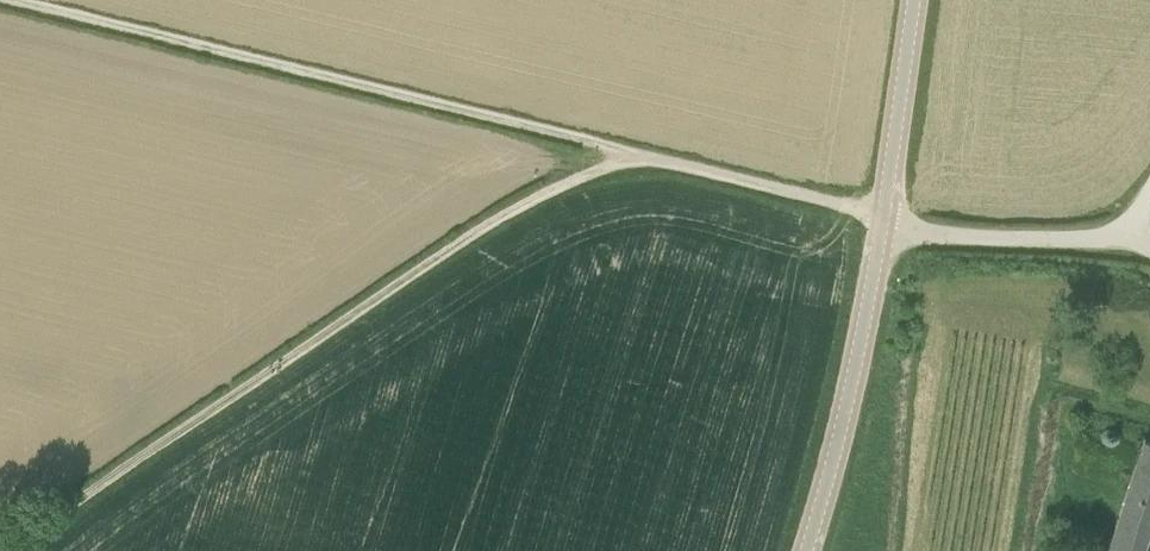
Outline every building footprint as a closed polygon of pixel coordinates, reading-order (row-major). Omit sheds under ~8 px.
[(1144,437),(1107,550),(1143,550),(1149,529),(1149,439),(1144,437)]
